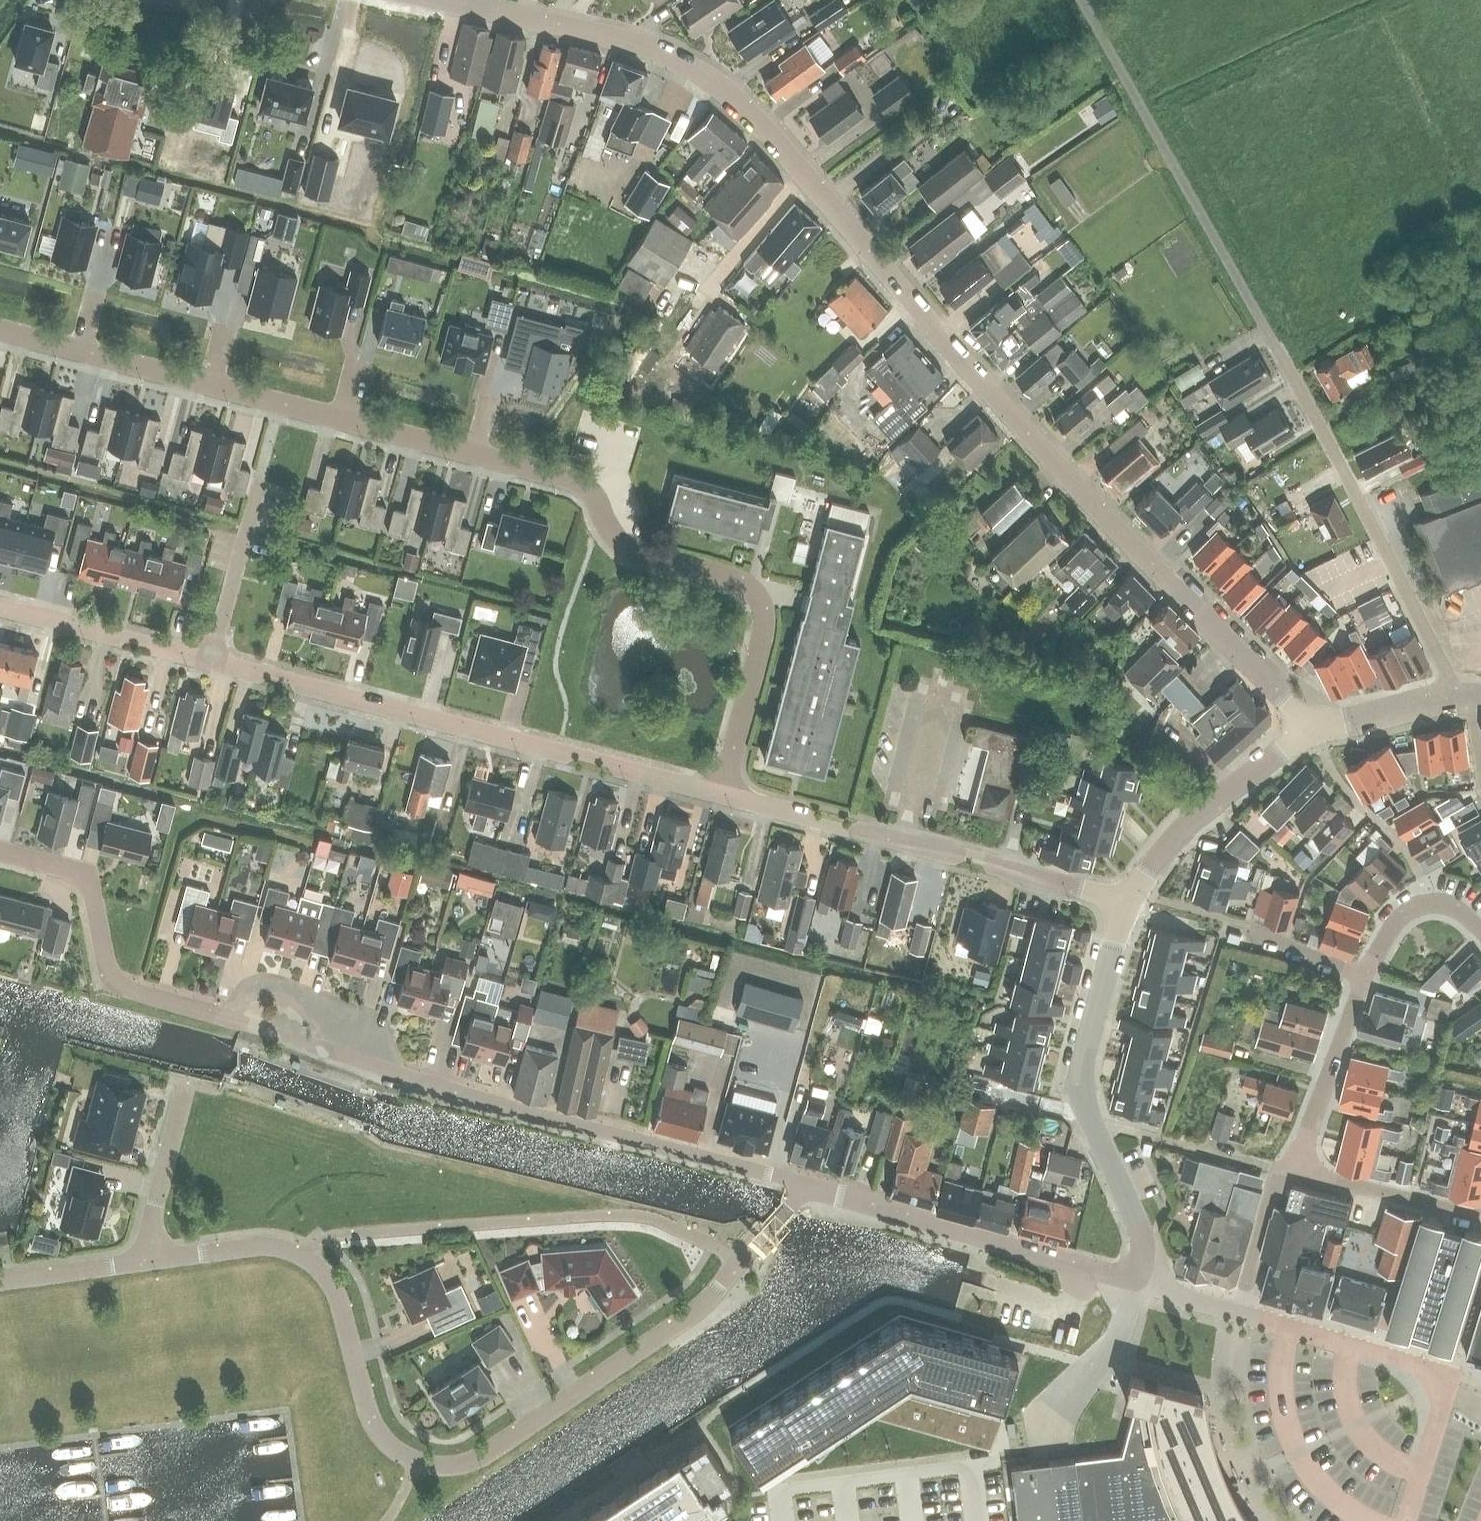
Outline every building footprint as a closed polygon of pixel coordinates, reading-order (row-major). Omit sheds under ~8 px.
[(742,7),(737,0),(698,0),(699,2),(681,14),(698,38),(742,7)] [(795,31),(773,0),(772,0),(728,31),(747,59),(769,43),(772,47),(795,31)] [(808,16),(818,30),(846,10),(838,0),(831,0),(808,16)] [(927,10),(920,14),(923,19),(930,14),(927,10)] [(937,25),(931,15),(925,19),(932,28),(937,25)] [(27,21),(16,60),(41,67),(42,67),(45,59),(53,28),(27,21)] [(481,83),(492,37),(488,36),(489,30),(464,24),(452,76),(481,83)] [(520,60),(525,38),(498,32),(493,53),(491,52),(483,84),(516,91),(522,63),(520,60)] [(855,43),(832,58),(842,72),(865,56),(855,43)] [(802,87),(825,70),(806,44),(779,65),(782,69),(764,83),(775,97),(782,92),(785,97),(796,89),(802,87)] [(527,89),(549,95),(553,80),(562,50),(544,45),(538,66),(534,65),(527,89)] [(601,54),(570,45),(560,82),(553,80),(549,95),(569,101),(573,86),(590,91),(601,54)] [(143,112),(154,71),(106,57),(101,75),(90,72),(85,88),(96,91),(94,100),(96,100),(84,142),(120,153),(128,154),(140,111),(143,112)] [(41,67),(36,85),(52,90),(59,63),(45,59),(42,67),(41,67)] [(637,139),(652,110),(636,104),(648,73),(614,61),(600,98),(614,103),(616,98),(625,102),(611,129),(637,139)] [(207,74),(197,114),(225,121),(227,114),(235,81),(207,74)] [(305,117),(313,88),(269,76),(261,106),(292,114),(289,125),(300,128),(303,117),(305,117)] [(888,116),(914,98),(898,77),(873,95),(888,116)] [(348,87),(340,121),(388,133),(396,99),(348,87)] [(450,95),(427,89),(418,129),(441,134),(450,95)] [(827,142),(863,116),(845,91),(810,117),(827,142)] [(549,98),(538,138),(546,141),(561,145),(572,104),(549,98)] [(483,102),(474,136),(491,140),(499,106),(483,102)] [(1100,123),(1114,115),(1106,103),(1093,112),(1100,123)] [(706,155),(729,127),(711,112),(688,138),(704,152),(706,155)] [(197,114),(193,127),(219,134),(218,139),(232,142),(239,117),(227,114),(225,121),(197,114)] [(686,172),(696,181),(714,161),(723,169),(746,143),(729,127),(706,155),(704,152),(686,172)] [(611,129),(605,145),(632,154),(637,139),(611,129)] [(533,135),(516,130),(508,156),(526,161),(533,135)] [(509,143),(499,140),(493,160),(503,163),(509,143)] [(39,148),(33,170),(53,176),(59,153),(39,148)] [(937,210),(983,173),(964,148),(917,185),(937,210)] [(719,220),(768,166),(756,152),(734,176),(732,174),(704,205),(719,220)] [(314,153),(304,193),(329,199),(339,159),(314,153)] [(282,189),(296,192),(305,160),(289,156),(283,179),(281,189),(282,189)] [(1001,198),(1026,179),(1008,156),(983,176),(1001,198)] [(898,180),(911,169),(903,159),(860,194),(876,213),(905,189),(898,180)] [(768,166),(719,220),(737,239),(770,202),(770,197),(784,182),(768,166)] [(239,167),(234,184),(280,196),(282,189),(281,189),(283,179),(239,167)] [(104,169),(102,178),(110,180),(112,170),(104,169)] [(648,216),(668,184),(644,169),(624,201),(648,216)] [(135,198),(159,204),(165,183),(141,177),(135,198)] [(695,190),(681,178),(673,187),(687,199),(695,190)] [(1076,200),(1060,179),(1051,186),(1066,207),(1076,200)] [(695,220),(675,203),(665,216),(684,232),(695,220)] [(1021,215),(1004,228),(1010,235),(1025,223),(1026,224),(1028,222),(1029,223),(1031,221),(1037,229),(1032,233),(1039,242),(1044,239),(1047,243),(1057,235),(1032,203),(1019,213),(1021,215)] [(783,271),(791,279),(801,267),(792,259),(810,238),(808,236),(818,224),(794,204),(750,256),(751,257),(744,265),(754,273),(767,258),(782,271),(783,271)] [(262,208),(260,216),(269,219),(271,210),(262,208)] [(300,218),(278,212),(273,231),(294,237),(300,218)] [(23,249),(24,245),(28,246),(32,231),(28,230),(30,222),(0,214),(0,243),(23,249)] [(931,270),(973,238),(954,214),(912,246),(916,251),(911,255),(922,270),(928,265),(931,270)] [(89,238),(92,239),(96,225),(65,216),(58,241),(56,242),(54,250),(55,253),(54,257),(81,264),(89,238)] [(665,285),(693,240),(655,217),(628,262),(665,285)] [(191,243),(178,289),(209,297),(214,281),(217,282),(223,260),(239,264),(247,233),(210,223),(204,246),(191,243)] [(125,247),(129,248),(122,275),(150,282),(151,278),(153,277),(155,269),(154,267),(160,242),(129,234),(125,247)] [(248,249),(262,253),(266,238),(251,234),(248,249)] [(981,285),(1022,255),(1005,234),(978,256),(977,255),(940,286),(942,289),(941,292),(945,296),(948,296),(956,306),(974,291),(977,292),(981,288),(981,285)] [(486,238),(482,253),(494,256),(498,241),(486,238)] [(168,240),(165,249),(174,251),(176,242),(168,240)] [(459,263),(458,268),(473,273),(475,267),(477,261),(478,257),(462,253),(461,256),(459,263)] [(414,277),(418,263),(391,256),(387,270),(414,277)] [(278,272),(259,267),(247,310),(267,315),(267,313),(287,318),(297,279),(278,274),(278,272)] [(624,287),(643,298),(653,281),(634,270),(624,287)] [(338,283),(336,289),(321,285),(311,325),(341,332),(349,300),(362,304),(370,276),(352,271),(349,286),(338,283)] [(1036,273),(1024,282),(1028,288),(1040,278),(1036,273)] [(860,336),(886,311),(854,276),(827,301),(841,316),(847,323),(860,336)] [(1008,326),(984,345),(1001,366),(1029,343),(1035,351),(1059,331),(1058,330),(1085,308),(1059,276),(1035,296),(1025,305),(1011,316),(1011,317),(1009,319),(1005,323),(1008,326)] [(1013,290),(999,302),(1011,316),(1025,305),(1035,296),(1028,288),(1024,282),(1014,291),(1013,290)] [(387,308),(379,342),(416,351),(425,318),(403,312),(405,303),(392,299),(389,309),(387,308)] [(501,300),(494,327),(507,331),(514,304),(501,300)] [(999,302),(969,326),(984,345),(1008,326),(1005,323),(1009,319),(1011,317),(1011,316),(999,302)] [(715,368),(745,323),(719,306),(716,311),(711,308),(685,347),(715,368)] [(518,313),(509,344),(532,351),(533,351),(529,365),(527,372),(524,381),(558,391),(562,375),(565,375),(571,353),(569,352),(559,349),(566,327),(518,313)] [(841,316),(836,320),(843,327),(847,323),(841,316)] [(451,325),(442,359),(456,363),(456,365),(469,368),(470,367),(484,370),(493,336),(479,332),(480,327),(466,323),(464,328),(451,325)] [(881,356),(866,369),(880,385),(893,400),(885,407),(872,419),(891,439),(912,420),(926,407),(919,399),(943,377),(903,333),(882,352),(883,354),(881,356)] [(641,339),(619,373),(630,380),(638,367),(648,373),(660,353),(651,347),(651,346),(641,339)] [(1073,349),(1067,354),(1057,342),(1042,355),(1042,354),(1015,377),(1029,394),(1056,371),(1052,367),(1055,364),(1072,384),(1090,368),(1073,349)] [(865,356),(853,343),(813,382),(815,384),(814,385),(815,386),(814,388),(825,400),(847,379),(845,376),(865,356)] [(1366,344),(1346,355),(1335,360),(1316,371),(1331,399),(1350,388),(1345,378),(1376,361),(1366,344)] [(1405,363),(1389,371),(1398,389),(1422,376),(1420,373),(1427,370),(1420,357),(1419,358),(1416,352),(1403,358),(1405,363)] [(1225,409),(1272,379),(1259,358),(1253,362),(1249,356),(1208,382),(1225,409)] [(1099,357),(1090,365),(1098,373),(1107,366),(1099,357)] [(1206,360),(1181,375),(1188,386),(1213,372),(1206,360)] [(1107,374),(1095,384),(1103,393),(1115,383),(1107,374)] [(47,390),(23,384),(23,383),(20,383),(20,385),(14,409),(2,405),(0,413),(0,430),(17,434),(20,424),(37,428),(47,390)] [(1125,389),(1107,405),(1115,414),(1126,404),(1133,411),(1148,398),(1137,385),(1128,392),(1125,389)] [(1202,386),(1181,399),(1186,407),(1207,394),(1202,386)] [(1086,410),(1100,398),(1091,389),(1078,400),(1078,399),(1054,420),(1069,438),(1093,417),(1086,410)] [(73,449),(80,426),(68,423),(74,399),(75,399),(75,397),(73,397),(47,390),(37,428),(55,433),(52,444),(73,449)] [(673,397),(670,406),(682,411),(686,402),(673,397)] [(122,451),(132,413),(108,406),(109,406),(106,405),(106,407),(106,408),(100,431),(88,428),(82,451),(103,457),(106,447),(122,451)] [(1257,456),(1294,433),(1278,408),(1251,424),(1244,412),(1220,427),(1231,447),(1246,438),(1257,456)] [(1220,409),(1194,425),(1201,436),(1227,420),(1220,409)] [(159,472),(166,449),(154,446),(160,422),(161,422),(161,420),(158,419),(158,420),(132,413),(122,451),(141,456),(138,466),(159,472)] [(983,452),(998,438),(977,415),(946,443),(969,468),(985,454),(983,452)] [(1160,463),(1138,437),(1147,430),(1139,420),(1108,446),(1117,456),(1099,471),(1101,472),(1100,476),(1104,481),(1108,481),(1120,493),(1133,482),(1135,484),(1160,463)] [(939,450),(918,427),(891,453),(899,462),(907,454),(920,468),(939,450)] [(192,469),(209,474),(219,436),(194,429),(192,428),(191,430),(192,430),(185,454),(174,451),(168,474),(189,480),(192,469)] [(786,428),(782,441),(798,445),(802,432),(786,428)] [(1365,477),(1410,454),(1399,432),(1354,455),(1365,477)] [(244,442),(219,436),(209,474),(226,478),(224,489),(245,494),(251,471),(239,468),(246,444),(247,442),(244,442)] [(73,468),(76,454),(61,450),(58,463),(73,468)] [(1427,465),(1421,453),(1399,464),(1405,476),(1427,465)] [(79,460),(76,473),(86,475),(90,463),(79,460)] [(344,509),(354,471),(329,465),(330,464),(327,464),(326,466),(327,466),(320,489),(309,486),(303,510),(324,515),(327,505),(344,509)] [(379,477),(379,478),(354,471),(344,509),(362,514),(359,524),(380,530),(386,507),(375,504),(381,480),(382,478),(379,477)] [(1480,576),(1480,471),(1420,494),(1428,516),(1412,522),(1439,593),(1480,576)] [(789,501),(796,478),(776,472),(770,496),(789,501)] [(678,478),(668,515),(759,539),(764,523),(770,525),(776,503),(678,478)] [(158,484),(143,480),(139,493),(155,497),(158,484)] [(998,531),(1031,500),(1013,481),(981,511),(998,531)] [(1195,513),(1212,497),(1197,482),(1173,506),(1155,488),(1136,507),(1161,533),(1182,512),(1181,511),(1187,505),(1195,513)] [(429,532),(440,494),(414,487),(415,487),(412,486),(411,489),(412,489),(406,513),(394,510),(388,533),(410,539),(412,528),(429,532)] [(464,500),(440,494),(429,532),(447,537),(445,547),(466,552),(472,529),(460,526),(466,502),(467,503),(467,500),(464,500)] [(1203,508),(1213,518),(1228,504),(1218,494),(1203,508)] [(1328,543),(1352,530),(1332,494),(1309,506),(1328,543)] [(224,499),(208,495),(205,509),(220,513),(224,499)] [(1241,496),(1236,502),(1242,507),(1247,502),(1241,496)] [(13,503),(0,499),(0,559),(16,563),(26,522),(9,517),(13,503)] [(832,503),(766,760),(827,775),(861,642),(845,638),(855,601),(848,599),(870,512),(832,503)] [(541,550),(548,522),(503,510),(499,525),(488,522),(481,546),(494,549),(497,538),(541,550)] [(990,557),(1002,569),(1017,585),(1067,538),(1058,529),(1059,528),(1051,519),(1050,520),(1040,510),(990,557)] [(1298,522),(1291,510),(1276,518),(1283,531),(1298,522)] [(69,517),(48,512),(44,526),(26,522),(16,563),(44,571),(51,541),(62,544),(69,517)] [(296,516),(293,528),(310,531),(312,520),(296,516)] [(1209,572),(1233,548),(1223,537),(1229,531),(1218,520),(1206,532),(1211,537),(1192,555),(1209,572)] [(80,521),(70,557),(83,560),(80,575),(103,581),(104,578),(118,582),(127,547),(114,544),(118,531),(107,528),(104,541),(90,537),(93,525),(80,521)] [(1262,523),(1254,528),(1261,539),(1269,534),(1262,523)] [(1049,568),(1050,569),(1060,579),(1065,573),(1075,582),(1077,580),(1080,583),(1064,599),(1080,614),(1097,597),(1089,589),(1115,562),(1083,531),(1056,558),(1058,560),(1049,568)] [(127,547),(118,582),(142,588),(146,572),(159,575),(163,557),(150,553),(153,541),(143,538),(140,551),(127,547)] [(146,572),(142,588),(177,597),(180,586),(195,590),(205,554),(191,551),(188,563),(174,560),(177,547),(167,544),(163,557),(159,575),(146,572)] [(1273,545),(1265,550),(1272,561),(1280,556),(1273,545)] [(1226,589),(1246,569),(1250,565),(1233,548),(1209,572),(1226,589)] [(407,552),(404,567),(417,570),(420,555),(407,552)] [(1226,589),(1222,593),(1240,611),(1264,586),(1246,569),(1226,589)] [(1299,574),(1293,580),(1302,589),(1308,583),(1299,574)] [(1118,591),(1109,600),(1110,601),(1120,613),(1130,603),(1138,611),(1154,597),(1133,575),(1117,590),(1118,591)] [(400,576),(396,594),(414,598),(419,580),(400,576)] [(287,580),(278,615),(290,618),(287,629),(322,639),(331,605),(320,602),(323,590),(313,587),(310,600),(297,596),(300,584),(287,580)] [(1308,583),(1302,589),(1311,599),(1317,593),(1308,583)] [(1286,609),(1285,608),(1268,591),(1244,615),(1262,633),(1266,628),(1286,609)] [(1380,595),(1368,601),(1380,624),(1391,618),(1380,595)] [(331,605),(322,639),(357,648),(360,637),(373,640),(382,606),(369,602),(366,615),(352,611),(356,599),(346,596),(342,608),(331,605)] [(1326,601),(1319,607),(1328,616),(1335,610),(1326,601)] [(1368,601),(1357,607),(1369,629),(1380,624),(1368,601)] [(1163,634),(1125,673),(1149,697),(1158,689),(1174,672),(1181,666),(1174,658),(1198,634),(1168,604),(1151,621),(1163,634)] [(1266,628),(1283,645),(1307,621),(1290,604),(1285,608),(1286,609),(1266,628)] [(476,605),(473,617),(484,620),(487,607),(476,605)] [(434,609),(431,621),(413,616),(401,660),(430,668),(441,628),(454,631),(458,616),(434,609)] [(1307,621),(1283,645),(1301,663),(1306,657),(1325,639),(1307,621)] [(482,635),(471,677),(514,689),(517,677),(527,637),(539,641),(542,629),(520,623),(514,644),(482,635)] [(1354,646),(1336,655),(1352,685),(1373,674),(1358,644),(1362,642),(1355,629),(1347,633),(1354,646)] [(1427,664),(1411,633),(1390,644),(1406,674),(1427,664)] [(4,676),(11,646),(0,643),(0,675),(4,676)] [(1384,686),(1406,674),(1390,644),(1368,655),(1384,686)] [(11,646),(4,676),(22,681),(17,697),(27,699),(31,682),(29,682),(37,653),(11,646)] [(1306,657),(1301,663),(1312,674),(1318,671),(1331,696),(1352,685),(1336,655),(1315,666),(1306,657)] [(80,663),(68,660),(61,659),(57,674),(52,672),(44,703),(73,711),(84,671),(78,669),(80,663)] [(1174,672),(1158,689),(1189,724),(1192,721),(1200,730),(1194,735),(1220,764),(1269,721),(1270,712),(1263,704),(1254,705),(1248,693),(1238,681),(1206,708),(1174,672)] [(137,728),(148,688),(143,686),(145,681),(125,675),(121,691),(116,690),(108,720),(137,728)] [(181,696),(171,732),(183,735),(191,737),(199,739),(208,703),(204,702),(205,696),(188,692),(186,698),(181,696)] [(8,721),(4,735),(10,736),(8,745),(27,749),(29,741),(36,714),(11,707),(10,711),(8,721)] [(214,774),(215,775),(235,780),(242,753),(258,757),(265,730),(268,718),(245,712),(236,744),(223,740),(214,774)] [(1009,821),(1030,738),(977,724),(972,744),(988,748),(972,811),(1009,821)] [(98,732),(77,727),(70,756),(91,761),(98,732)] [(1465,729),(1441,732),(1445,767),(1461,765),(1463,779),(1472,778),(1465,729)] [(288,785),(295,758),(282,755),(287,736),(265,730),(258,757),(254,770),(281,777),(279,782),(288,785)] [(171,732),(167,749),(179,752),(183,735),(171,732)] [(1418,750),(1407,751),(1414,771),(1445,767),(1441,732),(1417,736),(1418,750)] [(121,735),(118,749),(122,749),(129,751),(132,752),(135,738),(121,735)] [(378,772),(384,748),(349,739),(343,762),(341,762),(337,778),(347,781),(351,765),(378,772)] [(157,745),(137,740),(129,773),(149,778),(157,745)] [(1391,745),(1369,757),(1386,787),(1414,771),(1407,751),(1395,753),(1391,745)] [(442,793),(450,762),(421,754),(406,809),(423,814),(429,790),(442,793)] [(1369,757),(1348,769),(1365,799),(1386,787),(1369,757)] [(212,762),(194,758),(188,784),(206,788),(212,762)] [(1140,776),(1142,769),(1104,759),(1099,773),(1085,769),(1082,778),(1088,779),(1083,799),(1072,795),(1069,804),(1085,808),(1078,834),(1063,829),(1057,850),(1042,846),(1039,854),(1091,868),(1095,854),(1097,854),(1098,848),(1111,852),(1115,837),(1117,838),(1121,825),(1118,824),(1122,809),(1118,808),(1122,795),(1137,799),(1140,791),(1133,789),(1137,775),(1140,776)] [(1261,813),(1278,829),(1324,780),(1306,764),(1261,813)] [(30,779),(52,784),(55,771),(33,766),(30,779)] [(0,821),(7,795),(19,799),(26,773),(2,767),(0,774),(0,821)] [(507,821),(516,788),(473,776),(464,809),(477,813),(473,827),(485,831),(489,816),(507,821)] [(67,842),(68,838),(75,810),(89,814),(96,787),(82,783),(78,799),(49,792),(38,834),(67,842)] [(540,841),(565,847),(565,846),(578,798),(549,790),(535,839),(540,841)] [(230,794),(227,806),(236,808),(239,797),(230,794)] [(1313,836),(1347,800),(1341,794),(1331,805),(1320,794),(1296,819),(1313,836)] [(1410,803),(1406,796),(1394,803),(1399,810),(1410,803)] [(610,846),(619,811),(615,809),(617,802),(599,798),(597,805),(591,803),(582,839),(610,846)] [(144,861),(152,832),(109,821),(114,803),(99,799),(91,827),(106,831),(101,850),(144,861)] [(162,826),(176,829),(182,802),(168,799),(162,826)] [(1331,853),(1355,828),(1343,816),(1353,806),(1347,800),(1313,836),(1331,853)] [(1408,839),(1438,821),(1425,800),(1395,817),(1408,839)] [(330,817),(327,829),(371,840),(380,806),(365,802),(359,825),(347,822),(344,821),(330,817)] [(1395,812),(1391,804),(1378,812),(1384,818),(1395,812)] [(1457,820),(1453,813),(1446,817),(1438,821),(1408,839),(1420,860),(1425,857),(1429,864),(1442,857),(1438,850),(1450,842),(1441,828),(1445,826),(1449,833),(1460,826),(1457,820)] [(629,881),(632,882),(654,888),(662,860),(680,865),(691,825),(662,817),(651,857),(636,853),(629,881)] [(1459,833),(1470,853),(1471,854),(1478,866),(1480,870),(1480,821),(1459,833)] [(1285,823),(1274,835),(1284,845),(1295,833),(1285,823)] [(417,834),(396,828),(392,843),(414,849),(417,834)] [(707,907),(716,877),(728,880),(733,864),(736,862),(737,858),(735,854),(740,834),(716,828),(704,874),(695,903),(707,907)] [(1260,847),(1241,829),(1225,846),(1232,852),(1248,859),(1260,847)] [(1377,829),(1370,836),(1374,839),(1376,841),(1381,835),(1382,834),(1377,829)] [(215,837),(204,834),(201,843),(212,847),(215,837)] [(1365,864),(1391,889),(1408,871),(1388,852),(1394,847),(1381,835),(1376,841),(1382,847),(1365,864)] [(319,838),(315,853),(327,856),(330,849),(332,841),(319,838)] [(268,846),(255,842),(250,858),(264,861),(268,846)] [(509,851),(474,842),(468,864),(502,873),(509,851)] [(758,900),(788,908),(803,849),(779,843),(777,849),(771,848),(758,900)] [(1302,849),(1294,857),(1305,868),(1313,860),(1302,849)] [(345,854),(331,850),(329,857),(343,861),(345,854)] [(509,851),(502,873),(524,879),(530,857),(509,851)] [(1202,852),(1196,873),(1249,889),(1251,881),(1236,876),(1240,863),(1202,852)] [(855,894),(856,890),(855,887),(859,872),(855,871),(856,864),(838,859),(836,866),(830,864),(817,911),(827,914),(830,902),(849,908),(853,895),(855,894)] [(629,881),(619,878),(622,865),(610,862),(605,879),(588,874),(583,894),(623,905),(626,892),(629,881)] [(1374,906),(1391,889),(1365,864),(1341,890),(1354,899),(1359,893),(1374,906)] [(423,865),(419,881),(435,885),(438,868),(423,865)] [(414,874),(394,868),(388,889),(407,895),(414,874)] [(493,883),(458,873),(455,884),(467,887),(466,890),(489,897),(493,883)] [(912,907),(913,903),(911,899),(916,879),(892,873),(876,936),(887,939),(892,922),(904,925),(909,909),(912,907)] [(1196,873),(1189,894),(1226,906),(1230,893),(1246,898),(1249,889),(1196,873)] [(1275,875),(1271,889),(1275,891),(1276,886),(1287,890),(1290,879),(1275,875)] [(206,951),(218,909),(206,906),(210,891),(187,884),(178,919),(191,923),(185,942),(195,945),(194,948),(206,951)] [(286,952),(297,911),(285,907),(290,892),(269,886),(259,920),(271,923),(265,944),(275,946),(274,949),(286,952)] [(1259,899),(1255,911),(1262,913),(1267,915),(1266,919),(1290,927),(1300,894),(1287,890),(1276,886),(1275,891),(1271,889),(1269,889),(1267,888),(1263,887),(1259,899)] [(1351,906),(1354,899),(1341,890),(1328,924),(1361,936),(1369,913),(1351,906)] [(751,894),(739,891),(732,914),(745,918),(751,894)] [(623,905),(622,907),(631,909),(635,895),(626,892),(623,905)] [(799,894),(790,928),(794,930),(792,939),(804,942),(816,899),(799,894)] [(12,928),(44,936),(42,944),(44,944),(42,952),(62,957),(71,922),(49,917),(51,908),(1,895),(0,897),(0,942),(1,942),(5,941),(8,939),(12,928)] [(325,939),(335,905),(302,895),(297,911),(286,952),(297,956),(298,953),(308,956),(314,936),(325,939)] [(673,896),(671,911),(690,914),(692,899),(673,896)] [(496,897),(491,914),(518,922),(524,905),(496,897)] [(234,934),(249,939),(259,904),(234,898),(230,913),(218,909),(206,951),(218,954),(218,952),(228,954),(234,934)] [(553,921),(557,907),(532,901),(528,914),(553,921)] [(1009,908),(990,903),(988,913),(967,907),(958,941),(979,946),(983,952),(981,957),(995,960),(1009,908)] [(351,971),(363,929),(351,926),(355,911),(335,905),(325,939),(336,942),(330,962),(340,965),(339,968),(351,971)] [(1014,915),(1010,933),(1022,936),(1027,918),(1014,915)] [(363,971),(373,974),(379,954),(390,958),(400,923),(379,917),(375,933),(363,929),(351,971),(362,974),(363,971)] [(1036,917),(1030,938),(1066,948),(1069,935),(1089,940),(1091,931),(1036,917)] [(1306,919),(1298,917),(1294,928),(1302,931),(1306,919)] [(862,924),(846,920),(840,944),(855,948),(862,924)] [(931,926),(916,922),(908,951),(923,955),(931,926)] [(1352,959),(1361,936),(1328,924),(1321,942),(1301,934),(1300,939),(1352,959)] [(568,926),(567,936),(579,939),(581,928),(568,926)] [(756,928),(747,926),(744,938),(753,940),(756,928)] [(1149,949),(1185,958),(1188,946),(1204,950),(1206,941),(1152,928),(1151,934),(1153,935),(1149,949)] [(1030,938),(1025,960),(1080,974),(1082,965),(1063,960),(1066,948),(1030,938)] [(464,939),(460,955),(476,959),(480,943),(464,939)] [(418,1011),(430,970),(418,966),(422,951),(402,945),(392,979),(403,982),(398,1003),(408,1005),(407,1008),(418,1011)] [(1147,956),(1144,971),(1195,984),(1197,975),(1182,971),(1185,958),(1149,949),(1147,949),(1145,955),(1147,956)] [(1480,976),(1480,961),(1473,952),(1453,972),(1444,963),(1420,986),(1433,991),(1446,978),(1459,991),(1464,987),(1470,993),(1480,983),(1480,978),(1480,977),(1480,976)] [(444,1003),(455,1007),(467,964),(447,958),(442,973),(430,970),(418,1011),(430,1015),(431,1012),(440,1014),(444,1003)] [(1020,980),(1019,980),(1052,989),(1051,989),(1055,990),(1059,978),(1078,982),(1080,974),(1025,960),(1020,980)] [(1190,961),(1188,968),(1196,971),(1198,964),(1190,961)] [(976,969),(973,982),(988,986),(991,973),(976,969)] [(1138,985),(1136,991),(1174,1001),(1178,988),(1193,992),(1195,984),(1144,971),(1140,985),(1138,985)] [(525,977),(522,991),(534,994),(537,980),(525,977)] [(1016,979),(1010,1001),(1062,1014),(1064,1006),(1048,1002),(1051,989),(1052,989),(1019,980),(1020,980),(1016,979)] [(746,980),(737,1013),(795,1030),(804,997),(746,980)] [(486,1000),(489,991),(476,988),(474,996),(466,994),(456,1028),(468,1032),(462,1051),(472,1054),(471,1057),(482,1060),(494,1018),(495,1018),(499,1003),(487,1000),(486,1000)] [(1137,998),(1133,1013),(1185,1026),(1187,1017),(1171,1014),(1174,1001),(1136,991),(1135,997),(1137,998)] [(1414,1026),(1420,1005),(1376,992),(1370,1012),(1365,1010),(1358,1034),(1399,1046),(1406,1023),(1414,1026)] [(551,1021),(550,1022),(565,1026),(565,1025),(572,1000),(572,997),(558,993),(557,996),(551,1021)] [(1452,1002),(1432,996),(1427,1014),(1447,1019),(1452,1002)] [(1262,1024),(1257,1043),(1256,1045),(1292,1056),(1293,1053),(1313,1059),(1327,1013),(1287,1001),(1284,1012),(1267,1007),(1262,1024)] [(1450,1022),(1461,1039),(1480,1027),(1480,1026),(1480,1001),(1450,1022)] [(522,1047),(533,1008),(521,1004),(519,1011),(499,1005),(495,1018),(494,1018),(482,1060),(494,1063),(495,1061),(505,1063),(510,1043),(522,1047)] [(837,1010),(833,1022),(842,1025),(846,1012),(837,1010)] [(946,1012),(935,1020),(941,1029),(952,1021),(946,1012)] [(994,1031),(1010,1035),(1048,1045),(1048,1044),(1046,1043),(1050,1029),(1052,1030),(1054,1023),(1016,1013),(1012,1026),(997,1022),(994,1031)] [(1253,1022),(1254,1020),(1240,1016),(1237,1025),(1234,1036),(1248,1040),(1253,1022)] [(641,1017),(629,1025),(638,1038),(650,1029),(641,1017)] [(733,1054),(738,1034),(679,1017),(672,1041),(720,1055),(722,1051),(733,1054)] [(1122,1019),(1120,1027),(1135,1031),(1132,1044),(1164,1052),(1164,1053),(1168,1054),(1173,1032),(1122,1019)] [(595,1113),(613,1033),(575,1025),(557,1105),(595,1113)] [(1235,1041),(1204,1033),(1200,1049),(1231,1057),(1235,1041)] [(989,1052),(1004,1056),(1040,1065),(1044,1050),(1047,1051),(1048,1045),(1010,1035),(1007,1047),(991,1043),(989,1052)] [(636,1038),(631,1058),(643,1061),(648,1040),(636,1038)] [(1126,1049),(1123,1064),(1174,1077),(1176,1069),(1161,1065),(1164,1053),(1164,1052),(1132,1044),(1126,1042),(1124,1049),(1126,1049)] [(545,1102),(558,1054),(527,1046),(514,1094),(545,1102)] [(986,1064),(984,1073),(1037,1087),(1039,1080),(1037,1079),(1040,1065),(1004,1056),(1001,1068),(986,1064)] [(1352,1057),(1346,1082),(1383,1091),(1387,1077),(1401,1080),(1404,1070),(1352,1057)] [(682,1088),(688,1068),(666,1063),(661,1082),(682,1088)] [(1117,1078),(1115,1085),(1153,1095),(1156,1082),(1172,1086),(1174,1077),(1123,1064),(1119,1079),(1117,1078)] [(963,1071),(960,1082),(968,1085),(971,1074),(963,1071)] [(81,1119),(74,1146),(119,1158),(126,1131),(122,1129),(123,1124),(136,1127),(145,1092),(127,1087),(130,1079),(106,1072),(104,1081),(99,1080),(90,1115),(93,1116),(92,1122),(81,1119)] [(1292,1116),(1300,1091),(1247,1075),(1243,1088),(1263,1094),(1260,1106),(1292,1116)] [(1346,1082),(1340,1107),(1392,1120),(1394,1109),(1386,1107),(1385,1111),(1379,1110),(1383,1091),(1346,1082)] [(1116,1091),(1112,1107),(1163,1120),(1166,1111),(1150,1107),(1153,1095),(1115,1085),(1114,1091),(1116,1091)] [(1439,1085),(1434,1105),(1451,1109),(1455,1089),(1439,1085)] [(705,1106),(709,1091),(695,1087),(692,1097),(691,1102),(662,1095),(654,1129),(696,1139),(705,1106)] [(1465,1104),(1479,1108),(1476,1122),(1480,1124),(1480,1097),(1467,1094),(1465,1104)] [(808,1098),(790,1158),(818,1166),(829,1130),(815,1126),(818,1114),(822,1116),(826,1103),(808,1098)] [(966,1098),(959,1125),(970,1128),(975,1130),(986,1133),(994,1106),(983,1103),(968,1098),(966,1098)] [(731,1100),(721,1137),(736,1141),(736,1143),(751,1147),(752,1145),(767,1149),(777,1112),(731,1100)] [(852,1170),(864,1132),(845,1126),(850,1110),(840,1107),(829,1144),(832,1145),(827,1162),(852,1170)] [(882,1152),(891,1122),(893,1113),(878,1109),(867,1147),(882,1152)] [(1235,1116),(1219,1111),(1211,1137),(1228,1141),(1235,1116)] [(899,1159),(889,1194),(933,1206),(942,1174),(925,1169),(933,1139),(909,1132),(913,1119),(896,1114),(885,1155),(899,1159)] [(1413,1116),(1411,1124),(1419,1126),(1421,1118),(1413,1116)] [(1350,1118),(1344,1143),(1381,1152),(1384,1137),(1399,1141),(1401,1130),(1350,1118)] [(1453,1144),(1480,1150),(1480,1124),(1476,1122),(1471,1142),(1465,1141),(1466,1137),(1456,1134),(1454,1143),(1453,1144)] [(1450,1131),(1437,1127),(1434,1138),(1447,1141),(1450,1131)] [(1025,1191),(1036,1144),(1020,1140),(1009,1186),(999,1183),(997,1191),(983,1188),(974,1219),(1007,1228),(1015,1201),(1011,1200),(1014,1188),(1025,1191)] [(1433,1141),(1431,1149),(1441,1151),(1443,1143),(1433,1141)] [(1441,1151),(1450,1153),(1451,1149),(1457,1151),(1452,1170),(1480,1177),(1480,1150),(1453,1144),(1454,1143),(1444,1141),(1443,1143),(1441,1151)] [(1344,1143),(1338,1168),(1389,1180),(1391,1170),(1377,1166),(1381,1152),(1344,1143)] [(54,1150),(52,1162),(68,1166),(71,1154),(54,1150)] [(1057,1184),(1065,1154),(1049,1150),(1041,1180),(1057,1184)] [(1065,1154),(1057,1184),(1073,1188),(1081,1158),(1065,1154)] [(1415,1162),(1402,1159),(1397,1181),(1410,1184),(1415,1162)] [(1237,1283),(1263,1191),(1237,1184),(1240,1171),(1201,1160),(1193,1187),(1201,1189),(1196,1208),(1202,1209),(1193,1241),(1195,1245),(1192,1256),(1182,1253),(1177,1256),(1175,1267),(1177,1272),(1200,1278),(1200,1277),(1209,1279),(1209,1278),(1232,1285),(1237,1283)] [(974,1219),(983,1188),(982,1188),(982,1189),(955,1181),(956,1176),(959,1177),(962,1165),(949,1161),(936,1209),(974,1220),(974,1219)] [(100,1173),(74,1166),(71,1180),(76,1182),(64,1226),(95,1234),(102,1209),(106,1210),(111,1191),(96,1187),(100,1173)] [(1432,1191),(1480,1203),(1480,1177),(1452,1170),(1449,1184),(1434,1180),(1432,1191)] [(1272,1260),(1262,1297),(1297,1306),(1304,1281),(1310,1283),(1314,1266),(1308,1264),(1310,1256),(1301,1254),(1303,1243),(1311,1216),(1328,1221),(1347,1226),(1354,1202),(1293,1185),(1287,1208),(1276,1205),(1274,1216),(1272,1216),(1262,1257),(1272,1260)] [(1043,1240),(1053,1201),(1028,1194),(1018,1233),(1043,1240)] [(1066,1246),(1075,1207),(1053,1201),(1043,1240),(1066,1246)] [(1402,1278),(1421,1217),(1387,1208),(1376,1242),(1386,1245),(1378,1271),(1402,1278)] [(1389,1330),(1409,1336),(1410,1334),(1415,1335),(1414,1340),(1425,1344),(1426,1339),(1432,1341),(1431,1343),(1452,1349),(1480,1254),(1480,1235),(1466,1230),(1465,1235),(1442,1228),(1444,1223),(1423,1217),(1389,1330)] [(35,1233),(31,1247),(57,1254),(61,1240),(35,1233)] [(1304,1281),(1297,1306),(1323,1314),(1335,1272),(1334,1272),(1343,1242),(1330,1239),(1324,1262),(1331,1264),(1330,1271),(1314,1266),(1310,1283),(1304,1281)] [(574,1284),(588,1283),(608,1312),(635,1294),(604,1249),(544,1254),(546,1267),(532,1270),(528,1260),(502,1271),(513,1297),(539,1286),(535,1278),(546,1276),(547,1286),(565,1284),(565,1287),(574,1286),(574,1284)] [(445,1290),(434,1266),(409,1277),(408,1275),(393,1282),(400,1297),(402,1296),(413,1321),(436,1310),(445,1329),(476,1315),(462,1283),(445,1290)] [(1376,1328),(1387,1290),(1342,1276),(1331,1314),(1376,1328)] [(483,1295),(489,1310),(509,1302),(503,1287),(483,1295)] [(1466,1357),(1480,1361),(1480,1308),(1466,1357)] [(900,1323),(731,1433),(732,1434),(758,1475),(908,1377),(910,1376),(968,1392),(963,1410),(898,1392),(883,1401),(886,1402),(885,1406),(878,1405),(864,1414),(870,1416),(924,1430),(991,1449),(1012,1372),(1016,1355),(983,1346),(900,1323)] [(433,1392),(450,1418),(496,1388),(482,1368),(488,1363),(489,1364),(514,1347),(499,1325),(474,1342),(484,1357),(478,1361),(433,1392)] [(568,1327),(567,1331),(568,1335),(572,1337),(576,1335),(578,1331),(576,1327),(572,1326),(568,1327)] [(1241,1509),(1235,1501),(1223,1476),(1214,1451),(1211,1441),(1207,1424),(1202,1398),(1202,1395),(1201,1395),(1201,1396),(1158,1384),(1158,1383),(1157,1383),(1156,1384),(1131,1377),(1126,1397),(1125,1396),(1124,1397),(1136,1401),(1121,1453),(1051,1462),(1010,1468),(1017,1520),(1248,1520),(1241,1509)] [(706,1501),(712,1510),(727,1500),(721,1491),(732,1484),(705,1442),(689,1453),(692,1457),(672,1470),(669,1466),(639,1486),(642,1490),(622,1503),(619,1499),(588,1519),(590,1520),(675,1520),(706,1501)]
